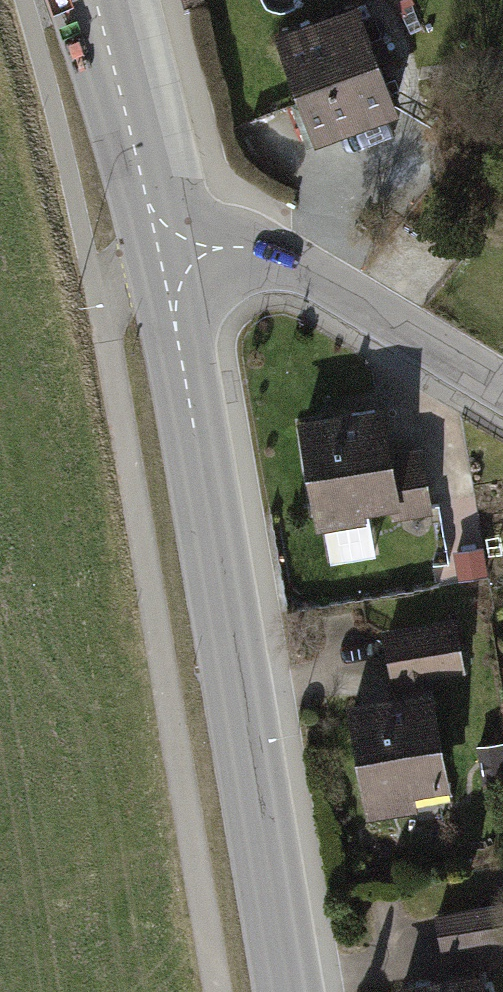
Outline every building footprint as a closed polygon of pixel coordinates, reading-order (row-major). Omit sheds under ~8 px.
[(398,112),(358,3),(273,34),(313,143),(398,112)] [(388,451),(380,396),(296,407),(318,563),(374,555),(368,508),(393,504),(397,533),(438,528),(427,446),(388,451)] [(456,618),(385,628),(389,656),(392,682),(463,672),(456,618)] [(434,685),(345,699),(363,814),(451,800),(434,685)] [(438,914),(442,935),(445,952),(502,941),(502,902),(438,914)] [(395,978),(397,991),(488,991),(485,967),(395,978)]
